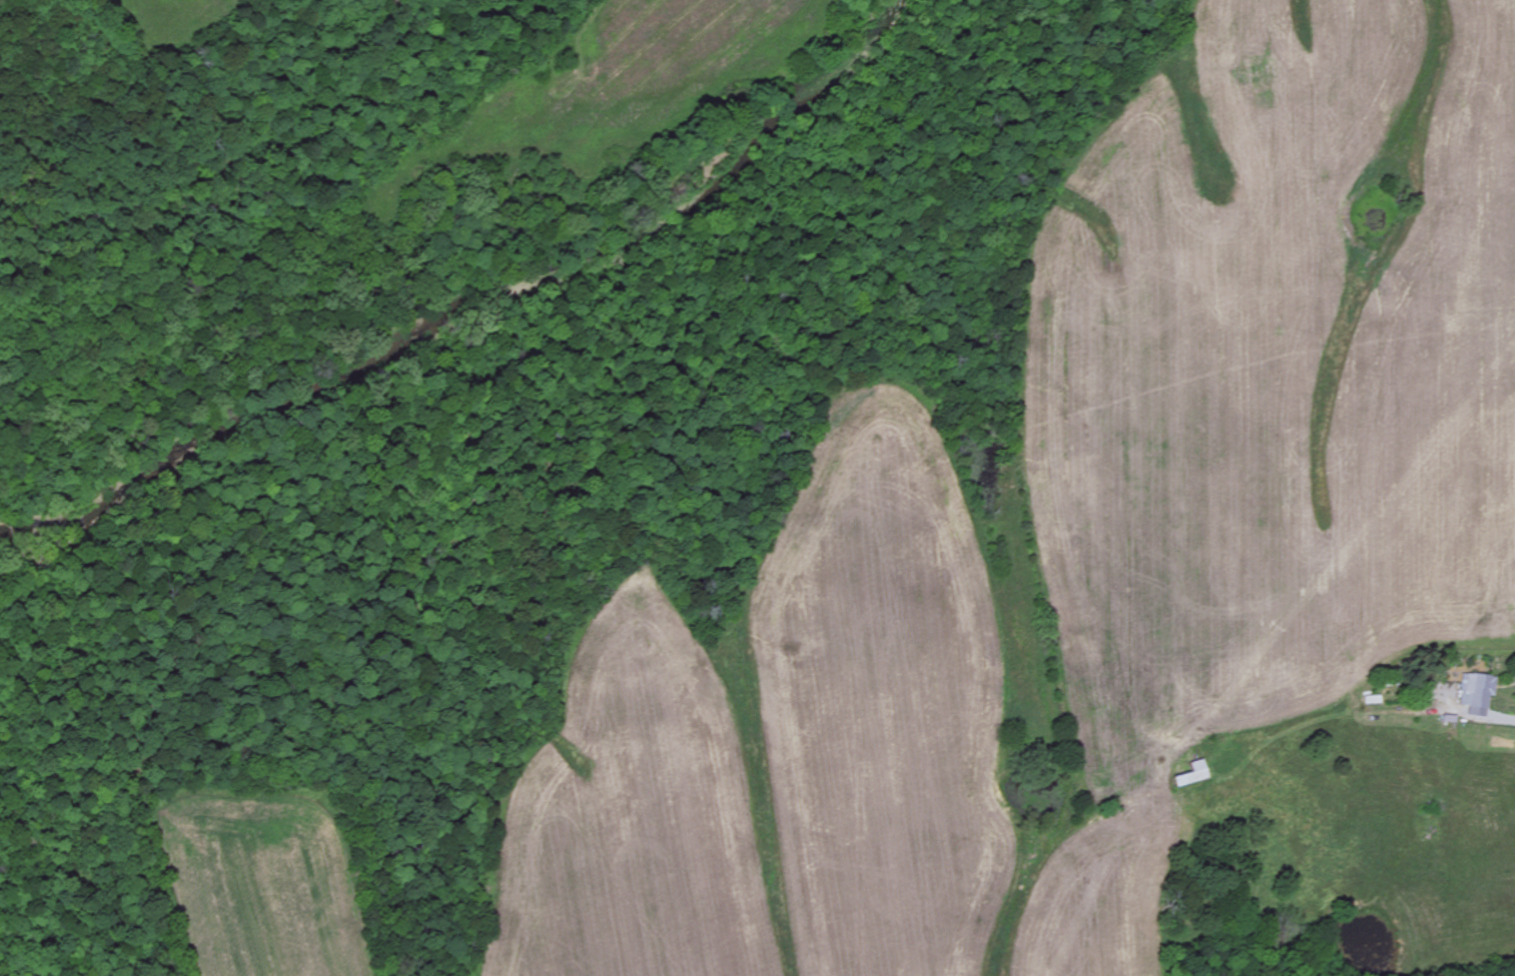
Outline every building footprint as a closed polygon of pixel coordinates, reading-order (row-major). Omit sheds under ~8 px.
[(1468,716),(1486,718),(1489,697),(1494,698),(1497,678),(1463,674),(1459,707),(1469,708),(1468,716)] [(1207,781),(1203,761),(1189,764),(1191,774),(1173,777),(1175,787),(1207,781)]
